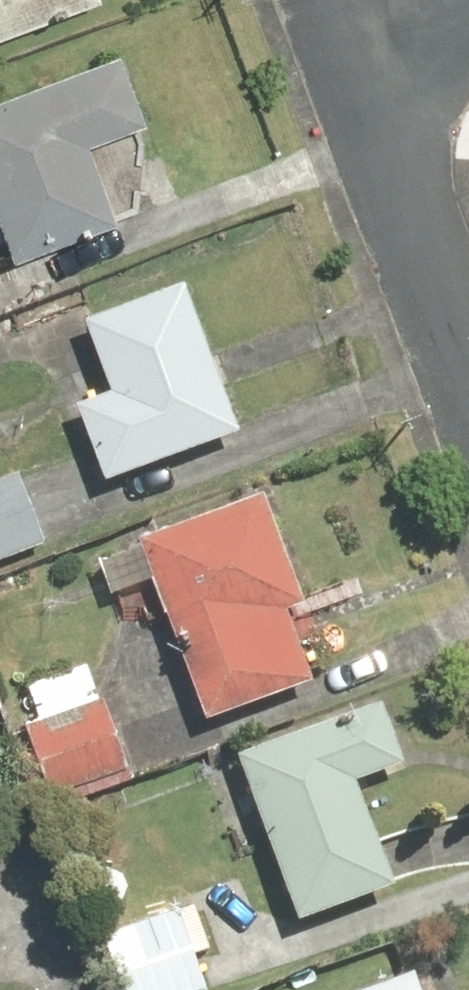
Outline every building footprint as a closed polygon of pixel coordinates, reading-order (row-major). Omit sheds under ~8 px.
[(102,2),(102,0),(0,0),(0,37),(102,2)] [(0,92),(0,187),(23,253),(130,216),(105,143),(156,126),(129,48),(0,92)] [(80,402),(109,484),(254,435),(198,271),(86,310),(114,391),(80,402)] [(53,541),(27,465),(0,474),(0,559),(53,541)] [(273,486),(140,531),(207,724),(339,679),(273,486)] [(100,662),(19,690),(54,794),(136,767),(100,662)] [(398,703),(241,757),(298,923),(410,884),(372,776),(418,761),(398,703)] [(105,933),(125,989),(215,989),(234,983),(205,899),(105,933)] [(349,989),(440,989),(430,962),(349,989)]
